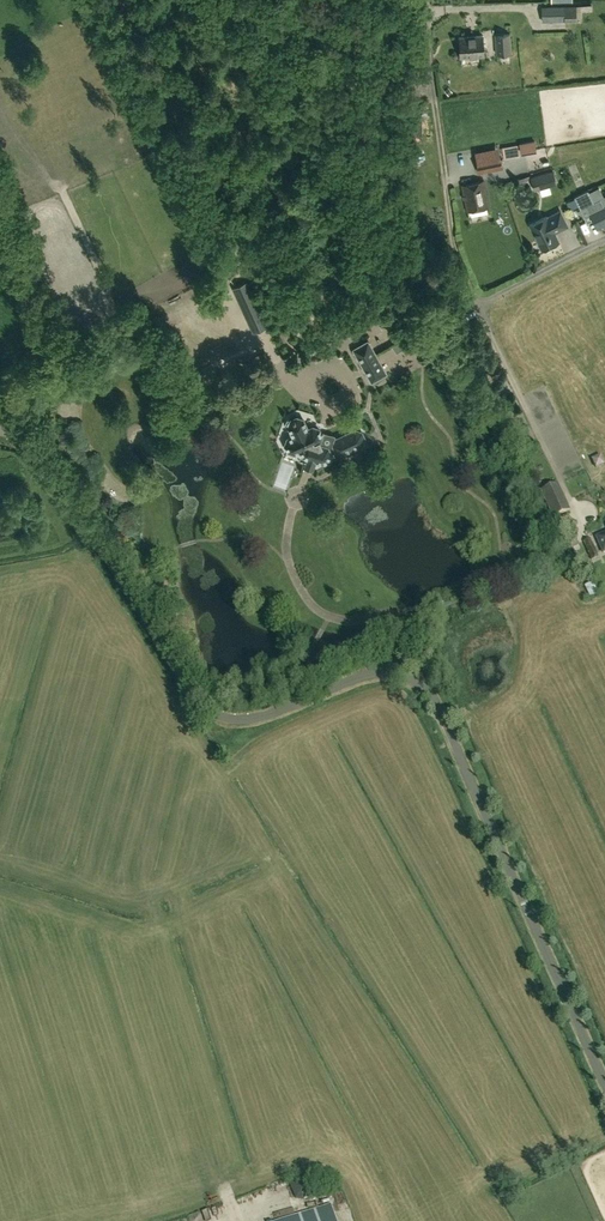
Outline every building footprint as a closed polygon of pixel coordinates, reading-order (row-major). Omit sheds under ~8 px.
[(576,6),(541,7),(541,22),(576,21),(576,20),(585,20),(585,14),(580,14),(580,8),(576,9),(576,6)] [(509,33),(503,34),(503,32),(496,32),(496,35),(494,35),(496,55),(511,54),(509,33)] [(483,56),(482,36),(458,37),(459,58),(483,56)] [(541,147),(540,135),(524,136),(524,148),(541,147)] [(523,138),(506,139),(507,151),(523,150),(523,138)] [(478,174),(503,169),(500,155),(475,160),(478,174)] [(557,184),(552,171),(530,177),(534,191),(557,184)] [(489,207),(483,181),(461,186),(467,211),(489,207)] [(592,219),(596,228),(604,223),(604,206),(603,206),(600,199),(593,202),(587,190),(574,197),(586,222),(592,219)] [(558,241),(554,232),(567,226),(560,211),(547,217),(546,216),(529,224),(541,250),(546,248),(547,249),(554,246),(554,244),(558,241)] [(263,315),(248,322),(253,333),(268,326),(263,315)] [(387,375),(369,341),(353,350),(371,383),(387,375)] [(264,352),(251,358),(255,366),(268,360),(264,352)] [(333,445),(327,448),(320,445),(319,443),(321,435),(319,429),(313,427),(307,430),(302,419),(296,418),(290,420),(288,426),(293,436),(288,439),(285,445),(288,451),(294,453),(299,450),(302,456),(308,458),(306,462),(314,465),(316,460),(322,463),(327,460),(330,454),(336,451),(336,452),(342,453),(361,445),(364,438),(361,433),(355,430),(335,439),(333,445)] [(599,463),(604,461),(604,454),(603,449),(595,452),(599,463)] [(540,491),(553,518),(570,510),(557,483),(540,491)] [(576,529),(569,517),(560,521),(567,534),(576,529)] [(580,550),(575,538),(569,541),(575,552),(580,550)] [(598,557),(590,538),(583,541),(591,560),(598,557)] [(598,594),(592,582),(584,586),(590,598),(598,594)] [(295,1199),(309,1200),(315,1190),(311,1179),(298,1177),(290,1187),(295,1199)] [(285,1203),(262,1210),(265,1220),(291,1220),(285,1203)] [(323,1206),(293,1216),(295,1220),(327,1220),(323,1206)]
